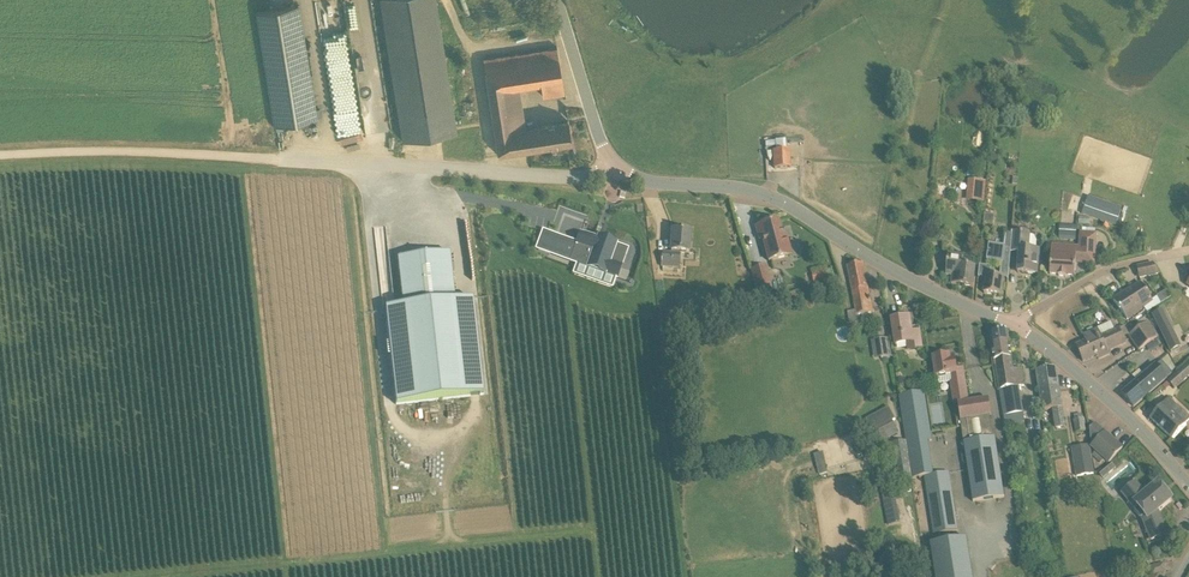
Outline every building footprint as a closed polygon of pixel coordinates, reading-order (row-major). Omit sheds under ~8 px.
[(380,3),(403,143),(458,133),(436,0),(393,0),(380,3)] [(299,6),(257,12),(276,127),(317,120),(299,6)] [(558,48),(544,50),(484,59),(499,157),(573,145),(570,123),(526,129),(519,89),(542,86),(543,97),(565,94),(558,48)] [(787,167),(786,150),(774,151),(775,168),(787,167)] [(987,181),(973,180),(971,196),(985,198),(987,181)] [(1122,209),(1089,197),(1083,213),(1116,225),(1122,209)] [(985,222),(994,223),(995,215),(986,214),(985,222)] [(787,238),(783,239),(778,221),(757,227),(760,240),(763,239),(769,261),(792,255),(787,238)] [(1077,226),(1060,225),(1059,239),(1076,240),(1077,226)] [(556,236),(544,231),(537,249),(550,253),(556,236)] [(691,232),(673,231),(672,254),(663,254),(662,266),(679,268),(680,255),(680,252),(689,252),(691,232)] [(581,233),(577,244),(570,261),(578,264),(615,277),(617,278),(627,250),(615,246),(616,245),(599,238),(598,240),(581,233)] [(1030,234),(1014,233),(1013,248),(1012,248),(1012,249),(1011,252),(1013,252),(1013,251),(1021,251),(1019,265),(1019,272),(1038,274),(1040,250),(1029,250),(1030,234)] [(1096,235),(1081,234),(1080,248),(1052,246),(1050,274),(1059,274),(1059,276),(1067,276),(1067,275),(1075,276),(1076,260),(1085,260),(1086,254),(1095,255),(1096,235)] [(1011,252),(1012,249),(1006,248),(1007,246),(1006,246),(1006,248),(992,246),(992,244),(991,244),(989,262),(990,262),(990,260),(1003,262),(1001,276),(992,275),(994,267),(981,265),(979,277),(987,279),(985,293),(1001,296),(1004,278),(1008,279),(1008,280),(1009,280),(1013,252),(1011,252)] [(450,253),(398,258),(403,306),(386,308),(397,405),(484,395),(473,298),(455,300),(450,253)] [(963,266),(964,257),(949,255),(947,276),(953,276),(952,284),(974,286),(976,267),(963,266)] [(851,284),(853,291),(856,311),(849,312),(851,324),(859,323),(858,315),(874,312),(869,288),(864,264),(847,266),(851,284)] [(1157,265),(1139,269),(1141,278),(1159,274),(1157,265)] [(827,268),(812,270),(814,284),(829,281),(827,268)] [(770,278),(754,282),(758,296),(773,292),(770,278)] [(1142,283),(1114,300),(1128,320),(1152,302),(1142,283)] [(1163,310),(1153,315),(1172,352),(1181,347),(1163,310)] [(920,331),(914,332),(911,316),(893,319),(896,344),(908,342),(909,350),(923,348),(920,331)] [(1120,329),(1115,332),(1111,322),(1099,328),(1099,330),(1084,336),(1087,342),(1077,346),(1084,362),(1101,354),(1103,358),(1110,355),(1109,351),(1126,343),(1120,329)] [(1150,323),(1131,334),(1140,350),(1159,338),(1150,323)] [(1008,331),(991,334),(993,346),(1010,344),(1008,331)] [(887,339),(873,341),(876,360),(890,357),(887,339)] [(1013,370),(1012,361),(1010,344),(993,346),(996,364),(1004,415),(1024,413),(1019,387),(1024,386),(1021,369),(1013,370)] [(1175,366),(1188,359),(1188,353),(1173,361),(1175,366)] [(964,369),(957,370),(955,354),(933,358),(937,377),(953,374),(954,382),(951,382),(955,404),(969,402),(964,369)] [(1168,379),(1173,373),(1162,361),(1123,394),(1134,407),(1168,379)] [(1169,382),(1174,389),(1188,376),(1188,365),(1169,382)] [(1063,408),(1057,368),(1037,371),(1043,411),(1046,429),(1048,437),(1067,434),(1066,426),(1063,408)] [(906,377),(899,378),(900,385),(907,384),(906,377)] [(925,476),(934,534),(959,531),(949,472),(933,475),(929,441),(933,441),(925,392),(899,397),(906,440),(913,478),(925,476)] [(990,416),(992,416),(990,399),(969,402),(955,404),(959,428),(962,428),(974,502),(1003,497),(990,416)] [(1177,406),(1169,399),(1151,419),(1174,440),(1187,425),(1173,411),(1177,406)] [(893,421),(896,420),(889,407),(867,419),(873,431),(876,430),(882,441),(899,432),(893,421)] [(1085,418),(1074,420),(1076,432),(1087,430),(1085,418)] [(1123,449),(1097,424),(1092,430),(1092,439),(1096,443),(1093,447),(1110,463),(1123,449)] [(1033,431),(1034,443),(1045,442),(1044,431),(1033,431)] [(906,440),(892,444),(900,480),(913,478),(906,440)] [(1090,445),(1073,448),(1074,457),(1076,469),(1078,476),(1094,474),(1090,445)] [(824,451),(814,453),(818,474),(828,472),(824,451)] [(1113,464),(1107,468),(1111,473),(1117,468),(1113,464)] [(879,470),(881,480),(888,519),(889,525),(900,523),(892,478),(896,477),(894,466),(889,467),(879,470)] [(1172,501),(1168,496),(1167,497),(1161,489),(1162,489),(1158,484),(1146,494),(1136,483),(1124,493),(1131,502),(1132,501),(1138,505),(1134,509),(1142,519),(1147,516),(1152,528),(1148,529),(1152,540),(1168,534),(1159,512),(1172,501)] [(967,538),(936,543),(931,544),(936,576),(973,576),(967,538)] [(1166,572),(1166,571),(1164,564),(1164,563),(1163,563),(1152,566),(1151,567),(1153,575),(1159,573),(1166,572)]
